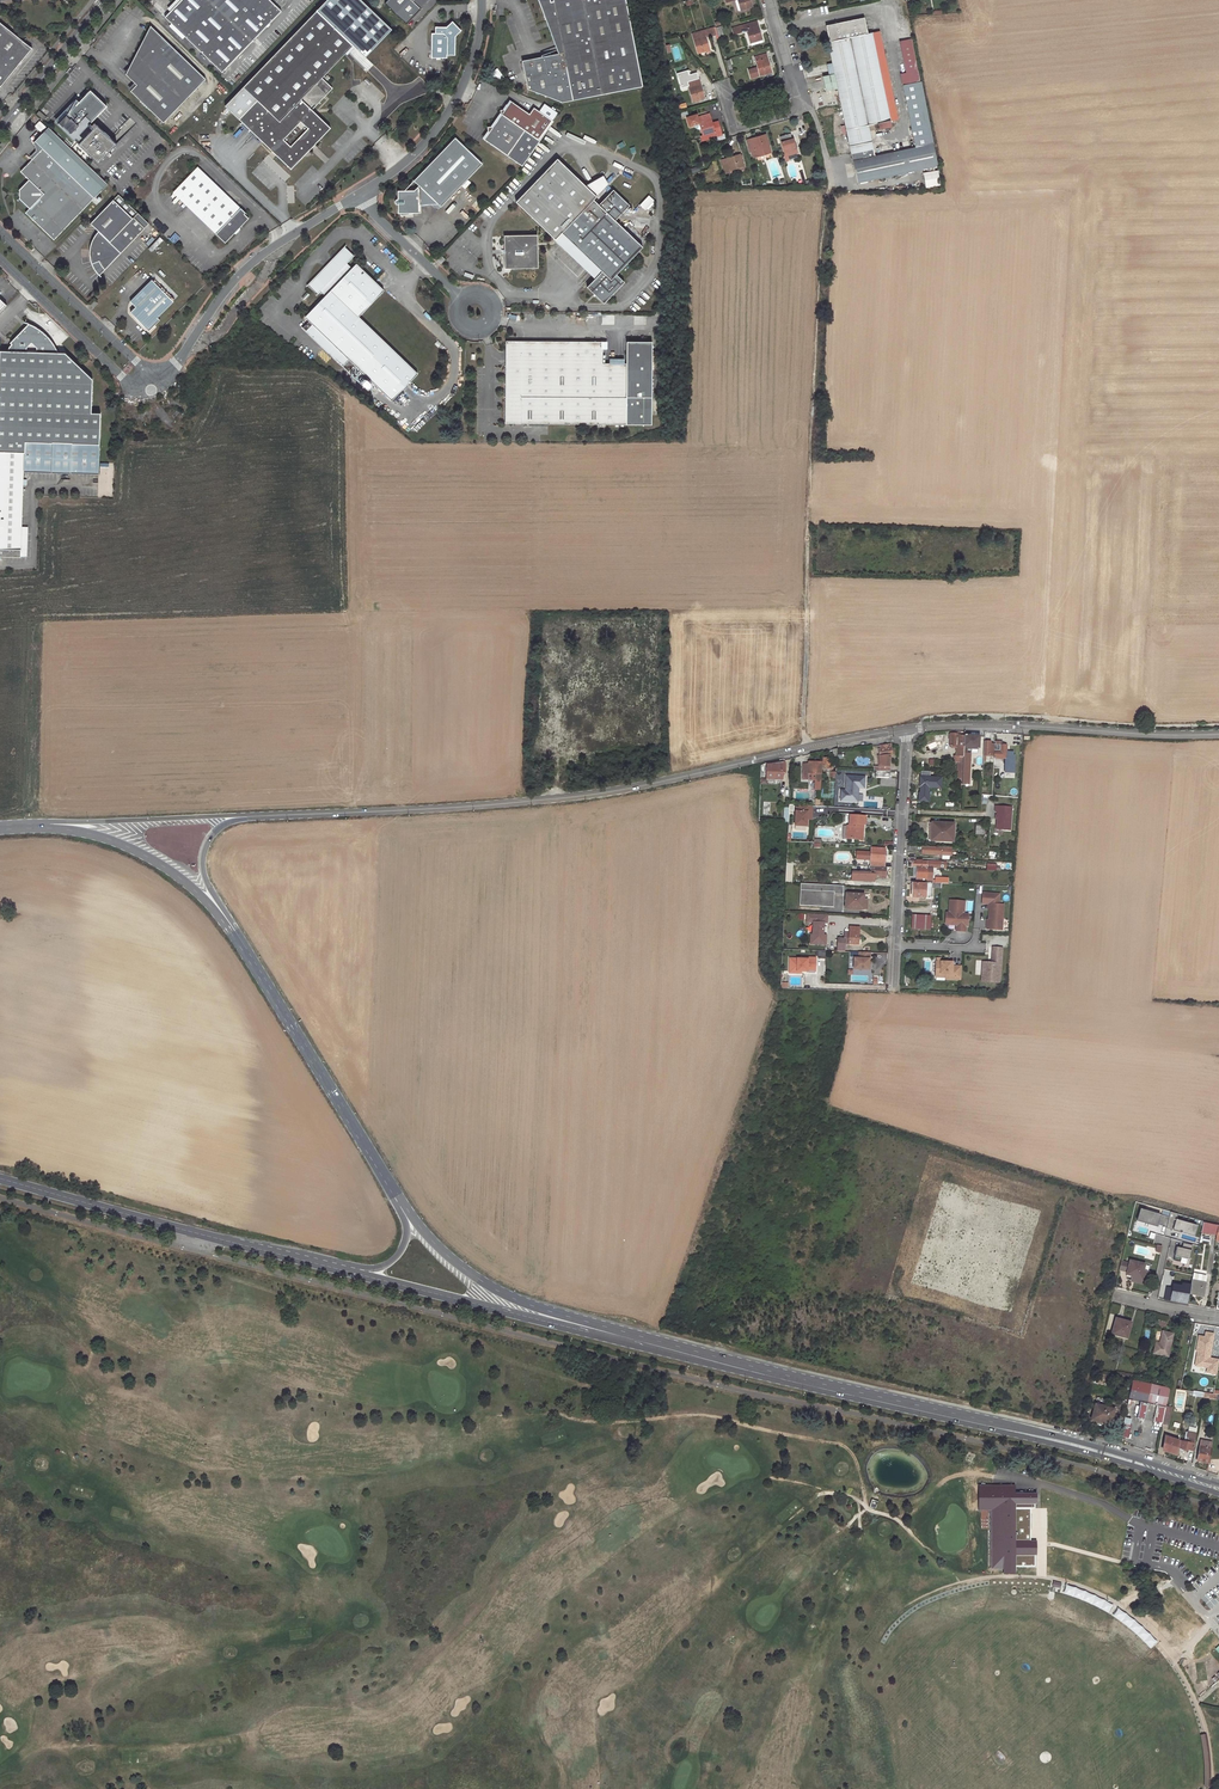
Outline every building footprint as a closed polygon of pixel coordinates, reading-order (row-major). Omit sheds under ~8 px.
[(165,17),(223,72),(282,10),(272,0),(181,0),(165,17)] [(385,3),(406,24),(430,0),(388,0),(385,3)] [(627,0),(538,0),(557,48),(541,54),(541,56),(523,60),(529,88),(562,101),(644,85),(627,0)] [(741,10),(753,7),(751,0),(738,0),(741,10)] [(298,102),(350,46),(315,12),(242,87),(255,101),(236,120),(288,171),(311,147),(327,130),(298,102)] [(875,156),(869,125),(874,124),(876,130),(891,126),(890,121),(898,119),(882,44),(875,45),(873,33),(867,34),(864,18),(826,26),(830,42),(827,42),(832,66),(834,75),(838,90),(858,183),(938,166),(920,81),(902,85),(915,147),(875,156)] [(431,33),(430,56),(445,57),(445,54),(453,54),(454,35),(460,30),(452,21),(446,27),(435,26),(435,33),(431,33)] [(756,21),(732,28),(734,34),(747,31),(751,43),(762,39),(759,31),(758,26),(757,26),(756,21)] [(0,23),(0,86),(18,65),(22,60),(31,49),(0,23)] [(206,78),(150,25),(139,47),(148,51),(126,74),(137,84),(131,91),(164,122),(206,78)] [(714,28),(692,34),(698,53),(705,51),(709,50),(705,37),(711,35),(711,37),(716,35),(714,28)] [(879,31),(873,33),(875,45),(882,44),(879,31)] [(900,74),(902,85),(920,81),(911,39),(899,42),(906,73),(900,74)] [(148,51),(139,47),(126,74),(148,51)] [(765,54),(755,57),(760,75),(765,73),(772,72),(769,63),(768,58),(767,58),(765,54)] [(700,66),(696,69),(701,77),(705,73),(700,66)] [(831,75),(822,77),(826,93),(838,90),(834,75),(831,75)] [(699,79),(687,82),(693,101),(704,98),(702,89),(699,79)] [(68,111),(57,123),(89,155),(104,140),(88,125),(106,106),(90,89),(75,104),(73,103),(68,111)] [(521,167),(552,121),(532,108),(528,114),(509,102),(503,110),(502,110),(498,111),(499,115),(503,117),(501,120),(499,123),(496,121),(491,128),(490,127),(486,128),(486,133),(487,133),(482,141),(521,167)] [(702,141),(722,135),(719,127),(718,122),(712,123),(711,119),(710,119),(709,114),(698,117),(697,114),(687,118),(689,126),(700,123),(703,136),(701,137),(702,141)] [(54,241),(108,185),(49,129),(35,143),(43,150),(33,160),(21,173),(29,181),(19,192),(19,199),(30,210),(26,214),(54,241)] [(788,155),(797,153),(793,138),(792,139),(791,133),(785,135),(780,137),(785,154),(783,155),(785,162),(788,161),(789,159),(788,155)] [(752,139),(747,141),(750,152),(752,151),(753,157),(771,152),(765,134),(759,136),(752,138),(752,139)] [(440,207),(482,164),(455,139),(414,181),(419,187),(414,191),(397,192),(397,214),(408,213),(420,213),(420,205),(437,204),(440,207)] [(727,159),(722,161),(726,173),(730,172),(730,170),(743,166),(740,154),(733,157),(727,159)] [(603,304),(624,283),(616,275),(647,242),(629,224),(624,230),(615,221),(629,206),(613,190),(598,205),(593,200),(598,195),(559,157),(515,203),(554,240),(561,233),(563,236),(601,272),(595,279),(586,288),(603,304)] [(239,210),(196,169),(193,173),(236,213),(239,210)] [(808,186),(803,170),(799,172),(801,177),(804,187),(808,186)] [(939,170),(924,172),(925,187),(940,186),(939,170)] [(174,192),(192,210),(218,233),(215,236),(224,245),(237,232),(247,221),(242,215),(243,214),(239,210),(236,213),(193,173),(174,192)] [(218,233),(192,210),(174,192),(171,195),(215,236),(218,233)] [(648,195),(639,205),(645,210),(654,201),(648,195)] [(124,203),(117,197),(114,201),(120,207),(124,203)] [(113,201),(90,224),(98,232),(95,236),(93,239),(92,242),(90,246),(90,253),(90,259),(91,262),(94,270),(97,273),(99,275),(149,225),(138,214),(132,220),(113,201)] [(504,237),(505,269),(538,269),(537,236),(504,237)] [(563,236),(557,242),(595,279),(601,272),(563,236)] [(353,254),(344,245),(307,284),(316,292),(317,292),(319,290),(324,295),(305,316),(309,320),(302,327),(349,371),(355,364),(393,399),(418,371),(359,315),(384,289),(355,262),(352,266),(346,261),(353,254)] [(148,330),(158,320),(156,317),(171,301),(150,281),(129,302),(135,307),(130,312),(139,321),(148,330)] [(566,316),(566,324),(596,324),(596,315),(566,316)] [(28,559),(29,529),(20,528),(23,470),(98,472),(100,415),(91,414),(92,392),(92,379),(65,353),(56,352),(56,349),(56,346),(55,342),(54,338),(52,334),(49,331),(46,328),(44,326),(41,324),(37,323),(31,322),(11,343),(12,344),(10,347),(9,351),(0,351),(0,558),(28,559)] [(650,425),(651,342),(626,342),(626,364),(602,364),(602,342),(569,342),(569,346),(522,346),(522,342),(508,342),(508,362),(507,362),(506,363),(505,363),(505,425),(626,425),(650,425)] [(964,736),(961,735),(961,734),(950,733),(950,741),(950,746),(957,747),(956,756),(955,756),(954,761),(958,762),(957,778),(959,778),(962,778),(963,752),(964,747),(964,736)] [(974,736),(964,736),(964,747),(979,748),(979,736),(974,736)] [(994,758),(1006,758),(1006,745),(1004,745),(1002,745),(1002,743),(1001,741),(999,741),(996,741),(995,745),(994,745),(994,754),(994,758)] [(984,742),(983,761),(985,761),(985,755),(990,755),(990,754),(994,754),(994,745),(990,745),(990,742),(987,742),(984,742)] [(892,755),(891,744),(880,746),(881,750),(879,750),(880,756),(878,756),(879,767),(880,769),(880,771),(890,771),(890,761),(890,755),(892,755)] [(969,785),(970,753),(963,752),(962,778),(962,785),(969,785)] [(823,769),(832,769),(832,765),(829,765),(830,759),(828,759),(824,759),(823,769)] [(767,766),(767,779),(782,779),(782,773),(783,773),(783,762),(781,762),(781,763),(774,763),(767,766)] [(821,790),(822,762),(814,762),(809,762),(809,763),(803,763),(803,779),(815,780),(815,789),(821,790)] [(919,795),(928,796),(929,785),(932,785),(933,773),(914,772),(914,779),(920,780),(919,787),(919,795)] [(865,789),(865,776),(846,775),(845,790),(841,790),(840,802),(859,803),(859,789),(865,789)] [(795,826),(807,826),(807,820),(807,812),(812,812),(812,806),(796,805),(795,826)] [(995,811),(997,812),(997,816),(997,819),(996,829),(1010,830),(1011,807),(995,806),(995,811)] [(843,838),(862,840),(863,833),(863,829),(861,828),(861,824),(864,824),(865,824),(865,816),(850,815),(849,826),(844,825),(843,838)] [(941,841),(953,842),(954,824),(932,823),(932,831),(931,838),(941,838),(941,841)] [(976,826),(976,834),(984,835),(984,827),(976,826)] [(942,847),(928,846),(922,846),(922,849),(922,854),(927,854),(927,855),(936,855),(942,855),(942,847)] [(870,860),(870,866),(884,867),(885,859),(885,855),(885,852),(885,849),(871,848),(871,852),(870,860)] [(870,860),(871,852),(856,851),(856,860),(870,860)] [(878,878),(885,878),(886,873),(886,868),(870,867),(870,873),(874,873),(874,874),(878,875),(878,878)] [(916,877),(916,882),(928,882),(931,883),(932,868),(917,867),(916,877)] [(800,905),(834,907),(834,894),(843,894),(843,893),(843,886),(801,883),(800,905)] [(912,897),(926,898),(926,895),(926,884),(912,883),(912,890),(912,897)] [(845,908),(863,909),(864,899),(864,894),(848,893),(846,893),(845,908)] [(990,910),(989,920),(990,920),(990,929),(1002,930),(1003,905),(999,905),(999,895),(983,894),(982,904),(988,904),(988,910),(990,910)] [(964,902),(950,900),(949,913),(946,913),(945,921),(956,922),(956,925),(956,931),(960,931),(965,932),(966,926),(967,926),(968,919),(965,919),(966,914),(963,914),(964,902)] [(827,922),(827,919),(819,919),(819,914),(807,913),(807,922),(813,922),(813,934),(811,934),(811,944),(826,944),(826,935),(823,935),(824,922),(827,922)] [(930,917),(912,915),(911,929),(929,930),(930,917)] [(838,938),(838,951),(844,951),(845,943),(858,944),(859,935),(859,927),(850,927),(849,932),(845,932),(845,939),(838,938)] [(1002,948),(993,948),(992,963),(983,962),(982,973),(986,974),(986,982),(1000,983),(1002,948)] [(870,952),(859,952),(859,958),(854,958),(854,969),(869,969),(869,966),(869,962),(869,959),(870,959),(870,952)] [(802,959),(793,958),(792,971),(801,971),(807,971),(808,970),(808,968),(815,969),(816,958),(802,957),(802,959)] [(792,971),(793,958),(790,958),(789,973),(801,973),(801,971),(792,971)] [(961,980),(962,966),(953,966),(953,962),(941,961),(937,961),(936,973),(946,974),(946,977),(946,979),(961,980)] [(1218,1225),(1203,1223),(1201,1232),(1216,1235),(1218,1225)] [(1172,1244),(1169,1255),(1176,1257),(1178,1245),(1172,1244)] [(1129,1264),(1120,1262),(1118,1270),(1127,1272),(1126,1275),(1131,1276),(1131,1280),(1134,1281),(1134,1282),(1140,1284),(1145,1285),(1147,1279),(1146,1279),(1148,1272),(1143,1270),(1144,1265),(1130,1261),(1129,1264)] [(1205,1283),(1191,1281),(1188,1293),(1194,1295),(1196,1295),(1196,1294),(1203,1295),(1205,1283)] [(1166,1290),(1165,1300),(1176,1301),(1186,1303),(1187,1298),(1186,1298),(1187,1293),(1181,1292),(1180,1294),(1172,1293),(1172,1291),(1166,1290)] [(1115,1321),(1111,1334),(1127,1338),(1131,1323),(1125,1321),(1125,1323),(1115,1321)] [(1156,1343),(1153,1353),(1168,1356),(1173,1334),(1167,1333),(1162,1332),(1159,1344),(1156,1343)] [(1207,1372),(1217,1374),(1218,1360),(1209,1358),(1213,1334),(1205,1333),(1205,1337),(1198,1336),(1196,1351),(1197,1351),(1196,1360),(1201,1360),(1200,1367),(1207,1368),(1207,1372)] [(1165,1407),(1170,1388),(1133,1381),(1129,1399),(1141,1402),(1137,1419),(1141,1420),(1143,1420),(1147,1403),(1157,1405),(1153,1422),(1162,1424),(1164,1414),(1165,1407)] [(1095,1404),(1091,1419),(1101,1422),(1110,1425),(1114,1409),(1095,1404)] [(1129,1431),(1122,1429),(1120,1437),(1128,1438),(1129,1431)] [(1180,1441),(1179,1448),(1186,1449),(1192,1450),(1195,1433),(1187,1432),(1186,1442),(1180,1441)] [(1169,1452),(1177,1455),(1179,1442),(1175,1440),(1168,1438),(1165,1437),(1163,1450),(1169,1452)] [(1202,1462),(1208,1463),(1211,1449),(1211,1448),(1200,1446),(1199,1446),(1197,1461),(1202,1462)] [(1011,1485),(976,1485),(977,1511),(990,1511),(990,1570),(1002,1570),(1003,1574),(1015,1574),(1015,1567),(1034,1567),(1034,1556),(1036,1556),(1036,1541),(1030,1541),(1029,1509),(1034,1509),(1034,1505),(1037,1504),(1036,1493),(1011,1493),(1011,1485)]
